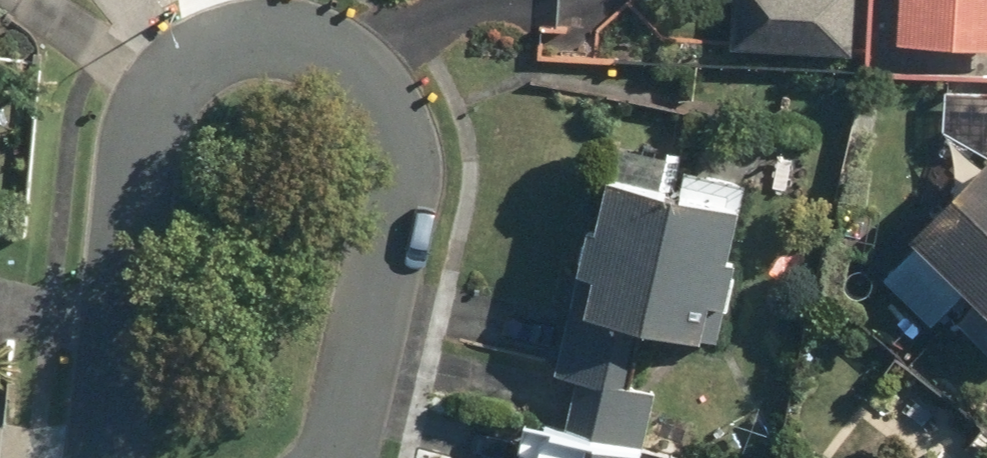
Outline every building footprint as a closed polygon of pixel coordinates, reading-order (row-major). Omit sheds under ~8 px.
[(732,45),(854,52),(857,0),(735,0),(732,45)] [(897,40),(986,45),(986,0),(900,0),(897,40)] [(946,85),(944,128),(986,152),(986,87),(946,85)] [(912,231),(986,304),(986,154),(912,231)] [(741,200),(608,170),(596,223),(588,221),(578,266),(594,270),(586,305),(571,301),(555,371),(576,375),(565,421),(690,449),(697,418),(650,408),(655,386),(632,381),(646,319),(703,332),(711,293),(728,296),(738,254),(729,252),(741,200)] [(642,445),(544,423),(536,457),(639,457),(642,445)]
